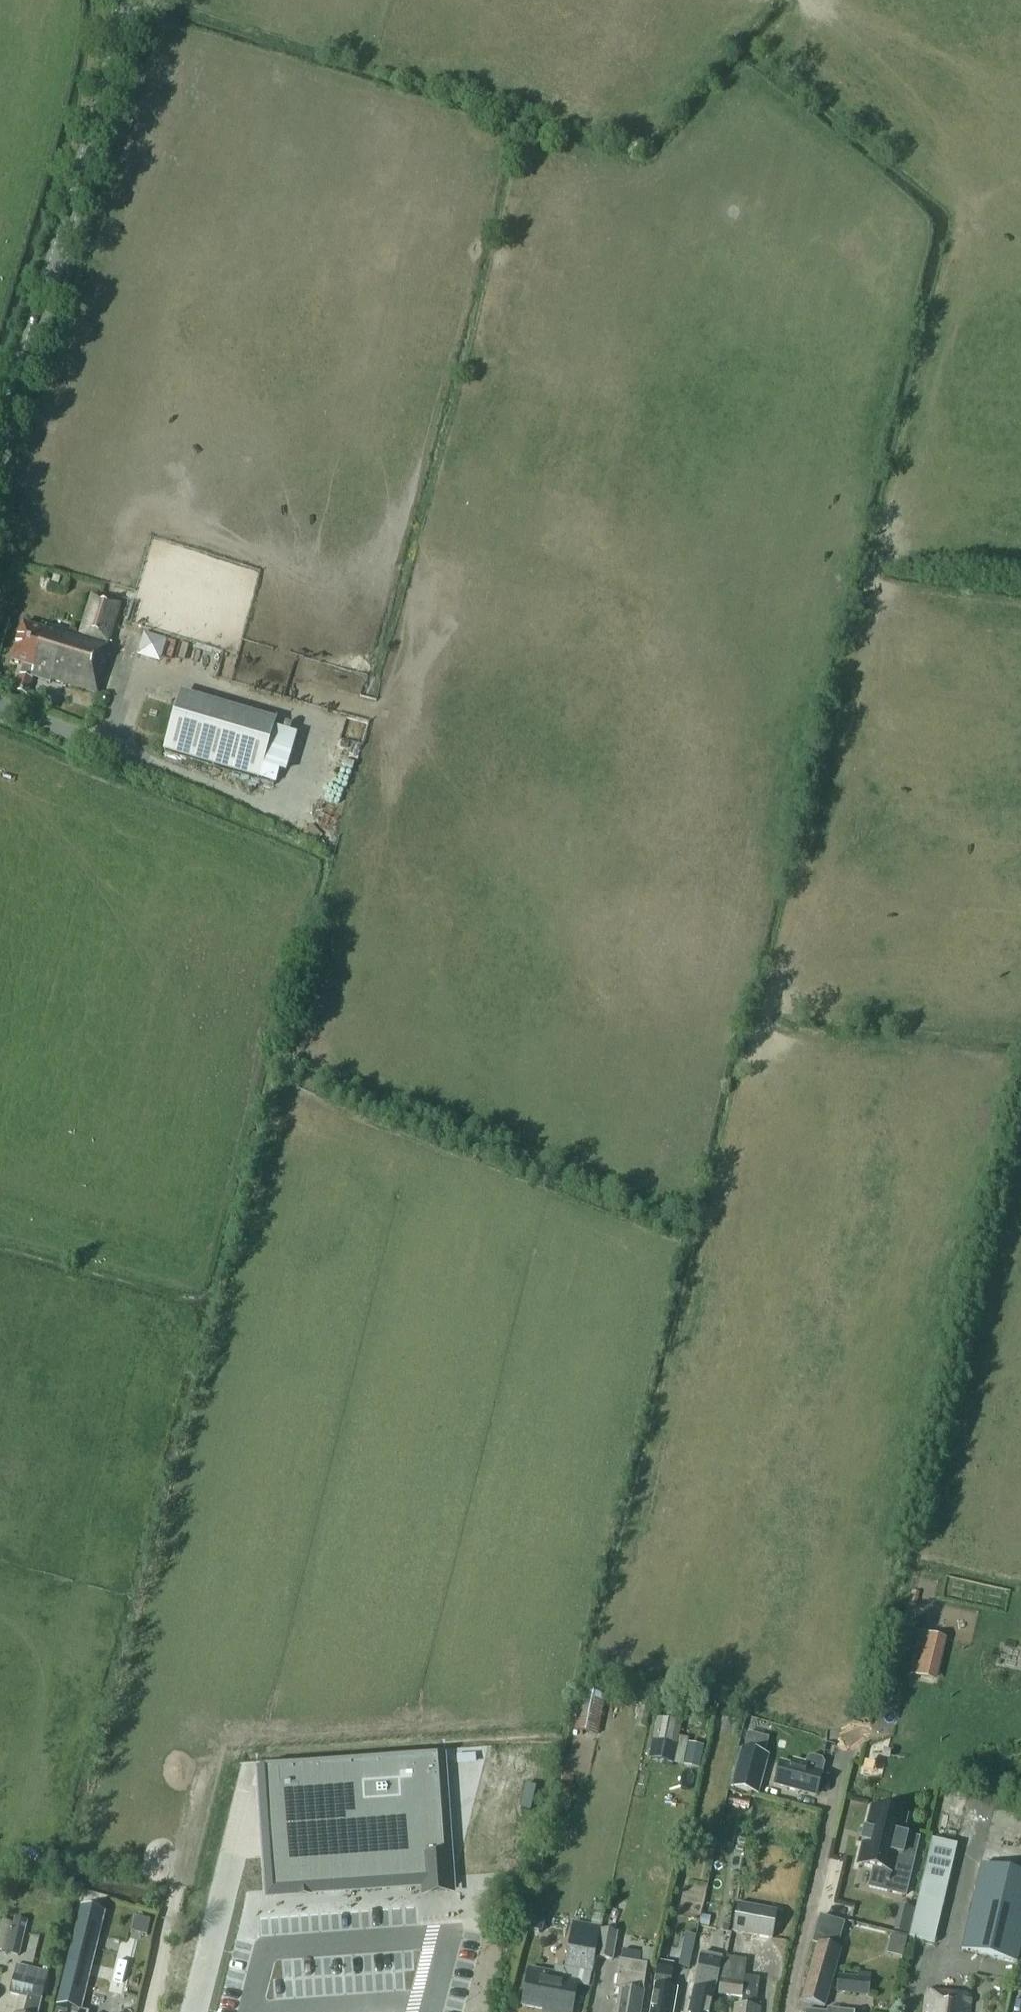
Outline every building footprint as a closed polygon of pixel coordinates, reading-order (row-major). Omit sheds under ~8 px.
[(104,658),(120,604),(92,596),(80,636),(46,626),(45,631),(23,624),(12,662),(33,668),(32,673),(97,692),(107,659),(104,658)] [(136,656),(160,660),(165,636),(141,632),(136,656)] [(16,691),(28,695),(32,679),(21,676),(16,691)] [(163,752),(260,779),(277,720),(181,692),(163,752)] [(569,1730),(597,1735),(605,1696),(577,1691),(569,1730)] [(639,1707),(635,1725),(645,1727),(649,1710),(639,1707)] [(648,1759),(673,1764),(682,1724),(657,1718),(648,1759)] [(743,1749),(733,1788),(756,1794),(767,1755),(764,1755),(768,1739),(748,1733),(743,1749)] [(442,1754),(257,1769),(267,1892),(422,1879),(423,1889),(439,1888),(453,1886),(442,1754)] [(822,1775),(821,1774),(825,1762),(822,1757),(811,1754),(806,1757),(804,1763),(794,1760),(793,1765),(782,1762),(775,1785),(801,1791),(801,1789),(817,1794),(822,1775)] [(731,1796),(729,1804),(749,1808),(750,1801),(731,1796)] [(954,1804),(953,1818),(980,1821),(982,1807),(954,1804)] [(864,1842),(859,1865),(873,1868),(869,1887),(887,1891),(905,1896),(919,1839),(901,1835),(906,1816),(872,1808),(867,1831),(864,1830),(861,1842),(864,1842)] [(957,1845),(932,1840),(918,1900),(943,1906),(957,1845)] [(1018,1962),(1020,1948),(1020,1874),(982,1865),(962,1949),(1018,1962)] [(81,2011),(107,1905),(91,1901),(89,1909),(81,1907),(57,2005),(73,2009),(72,2011),(87,2011),(81,2011)] [(732,1932),(772,1940),(778,1911),(737,1904),(732,1932)] [(702,1915),(700,1924),(709,1926),(711,1917),(702,1915)] [(818,1944),(801,2001),(825,2007),(843,1943),(839,1942),(844,1924),(821,1917),(813,1943),(818,1944)] [(15,1919),(14,1925),(2,1922),(0,1929),(0,1950),(20,1955),(28,1922),(15,1919)] [(529,1919),(527,1929),(542,1933),(544,1922),(529,1919)] [(573,1923),(565,1966),(593,1971),(601,1928),(591,1926),(573,1923)] [(706,1963),(712,1929),(699,1926),(692,1960),(706,1963)] [(596,1958),(611,1960),(616,1931),(601,1929),(596,1958)] [(903,1954),(906,1937),(890,1934),(887,1952),(903,1954)] [(761,2003),(756,2002),(759,1977),(744,1975),(746,1959),(726,1956),(721,1980),(719,1994),(743,1997),(742,2005),(735,2005),(734,2011),(760,2011),(761,2007),(760,2007),(761,2003)] [(647,1964),(620,1960),(616,1989),(617,1990),(617,1989),(621,1990),(617,2011),(640,2011),(643,1992),(647,1964)] [(677,1989),(670,1988),(674,1965),(659,1962),(654,1986),(656,1986),(651,2011),(669,2011),(671,2002),(674,2003),(677,1989)] [(15,1974),(10,1993),(28,1998),(25,2011),(39,2011),(42,2001),(47,1982),(49,1972),(17,1964),(15,1974)] [(719,1971),(703,1968),(699,1989),(694,1988),(691,2001),(694,2002),(692,2011),(710,2011),(714,1992),(719,1971)] [(523,2006),(525,2006),(553,2011),(572,2011),(577,1984),(578,1981),(560,1978),(561,1974),(554,1973),(530,1969),(523,2006)] [(837,1991),(869,1995),(871,1973),(859,1972),(858,1978),(839,1975),(837,1991)] [(971,1996),(927,1992),(925,2011),(970,2011),(971,1996)]
